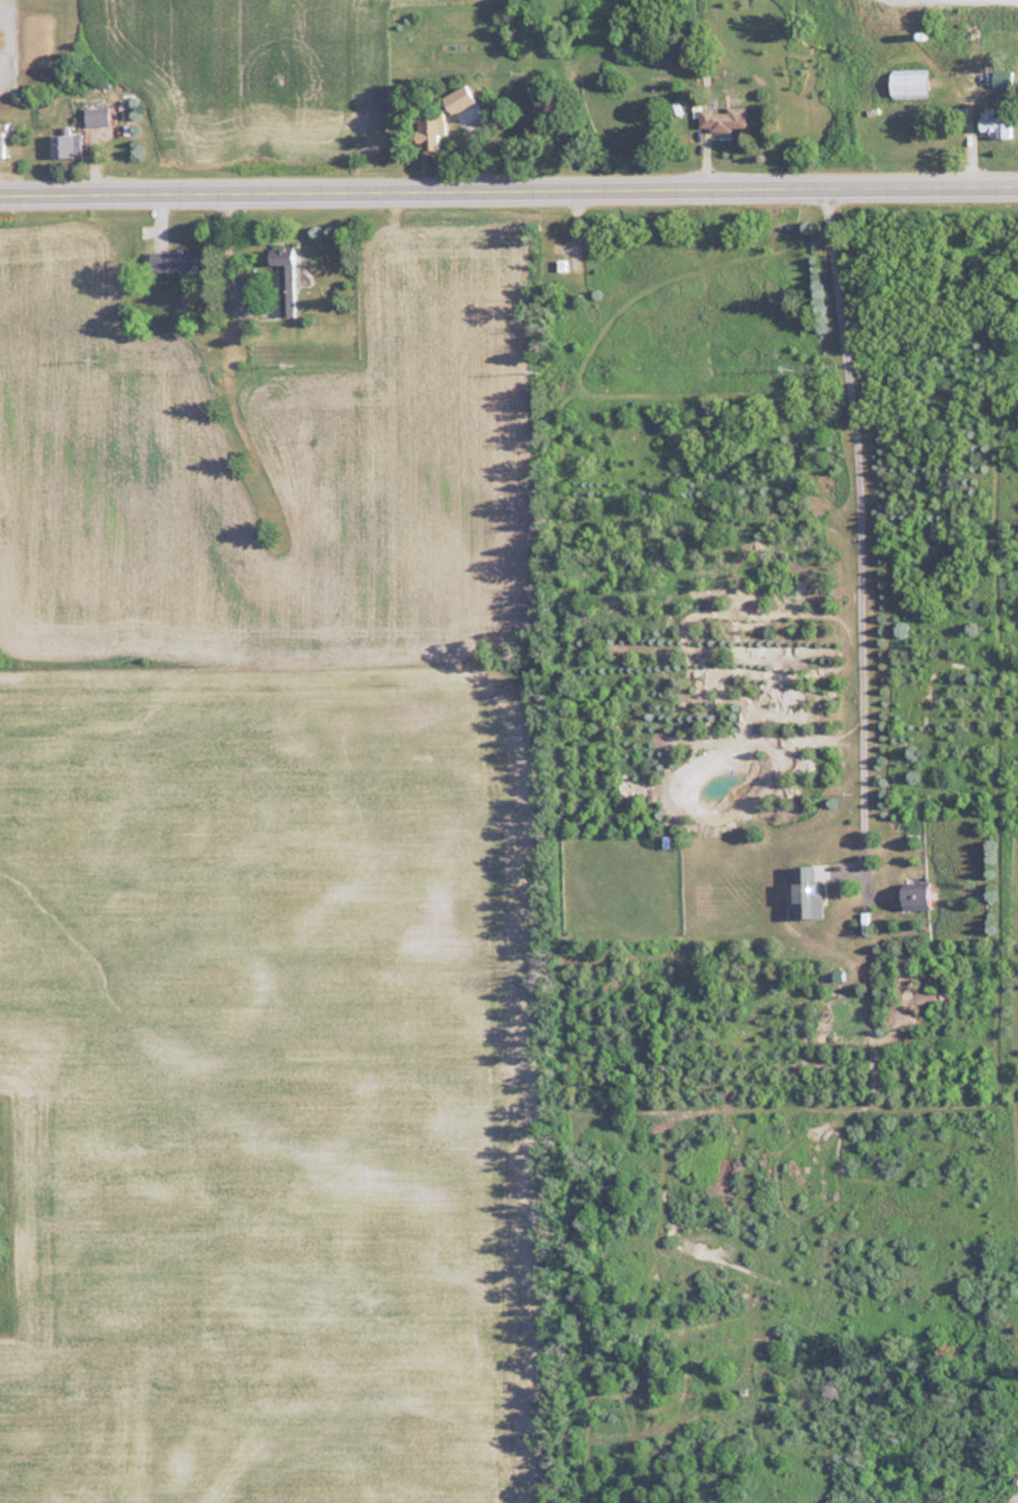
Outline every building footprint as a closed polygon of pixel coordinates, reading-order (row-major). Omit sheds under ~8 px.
[(926,68),(888,68),(888,97),(926,97),(926,68)] [(450,115),(473,101),(463,84),(440,98),(450,115)] [(743,131),(744,107),(724,106),(724,110),(697,109),(697,129),(743,131)] [(84,108),(84,125),(108,125),(108,108),(84,108)] [(414,118),(413,152),(436,153),(436,133),(442,133),(442,112),(432,111),(432,119),(414,118)] [(1011,137),(1011,116),(979,116),(979,131),(989,131),(989,137),(1011,137)] [(50,158),(81,158),(81,134),(50,134),(50,158)] [(196,251),(148,251),(148,270),(196,270),(196,251)] [(275,264),(275,315),(293,315),(293,253),(270,254),(270,264),(275,264)] [(565,269),(564,258),(555,260),(556,270),(565,269)] [(331,278),(331,264),(307,264),(307,278),(331,278)] [(822,880),(815,880),(814,864),(793,864),(793,917),(823,917),(822,880)] [(902,909),(930,908),(929,884),(901,884),(902,909)]
